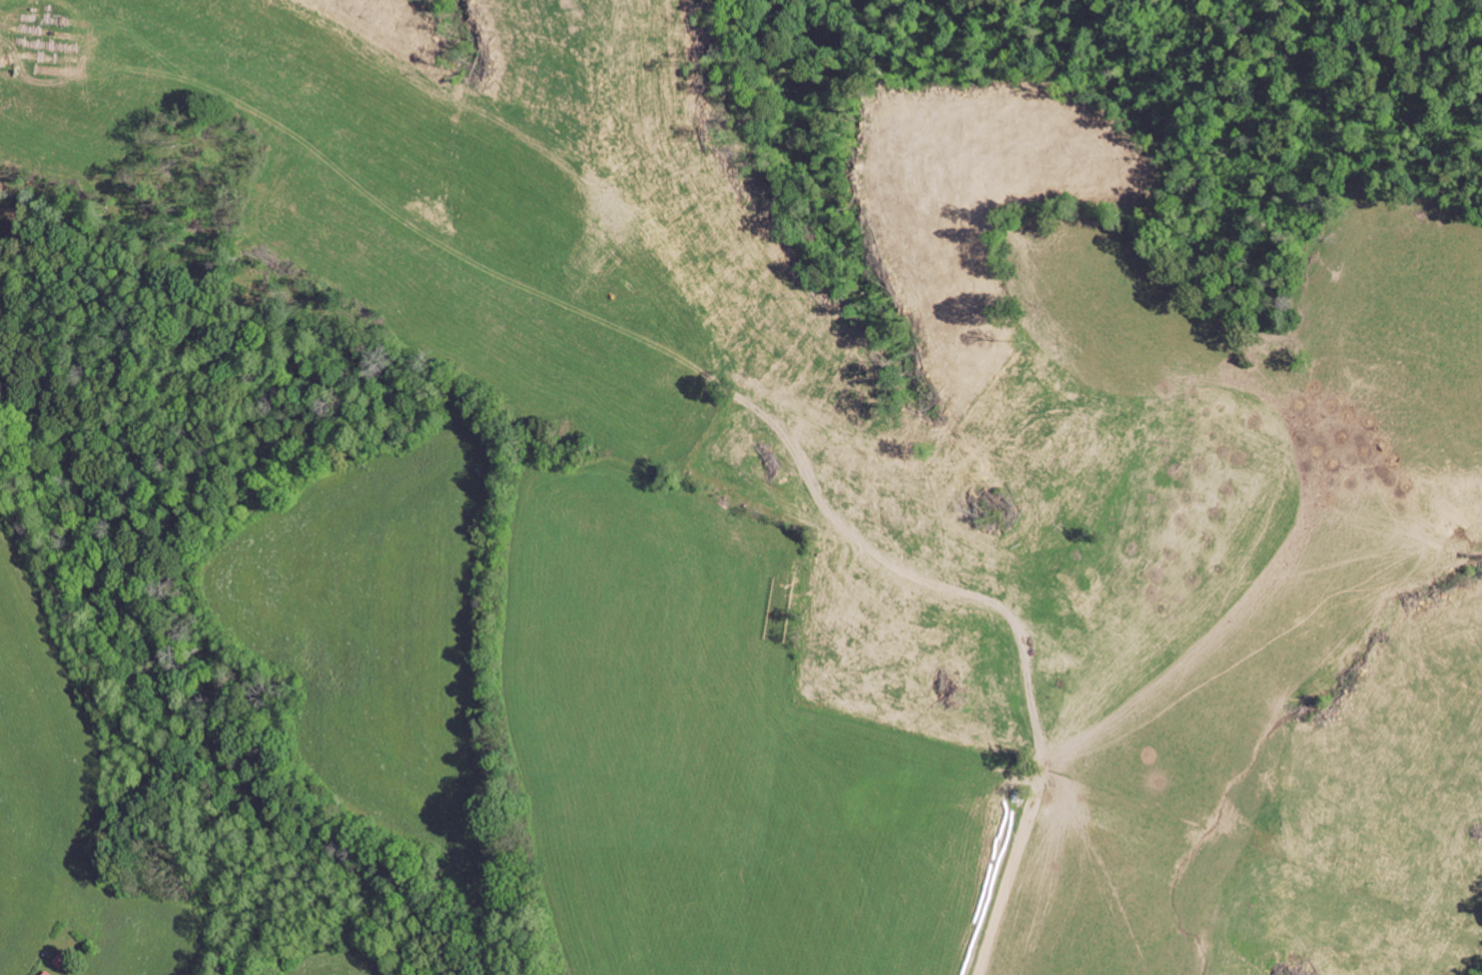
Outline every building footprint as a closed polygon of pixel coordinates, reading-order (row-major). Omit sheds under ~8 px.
[(69,954),(61,949),(53,962),(62,967),(69,954)]
